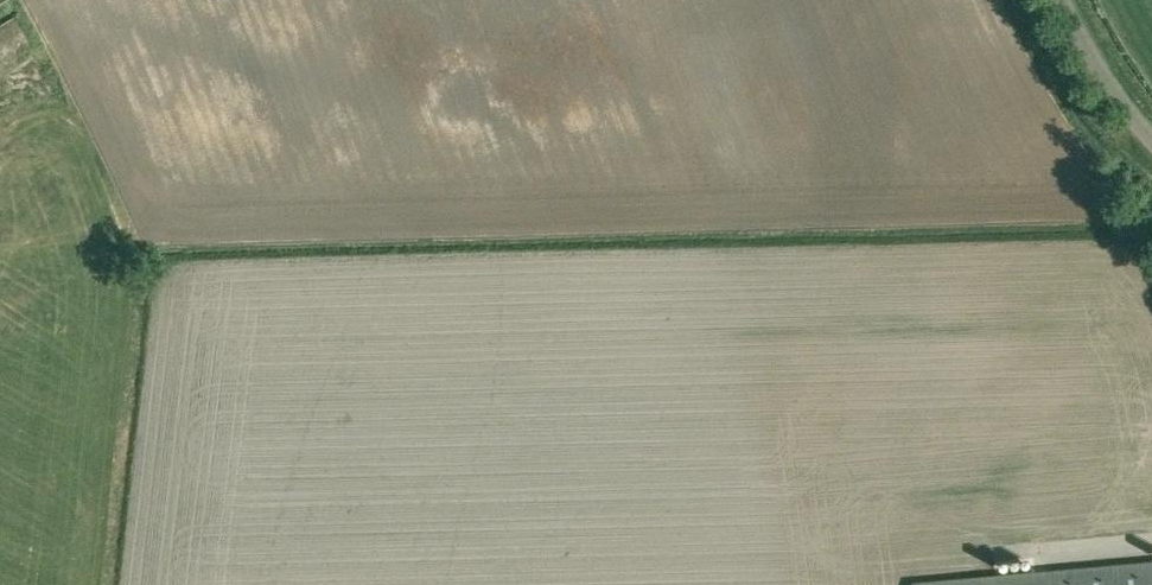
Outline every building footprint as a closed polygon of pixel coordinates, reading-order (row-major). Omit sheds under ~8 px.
[(1049,565),(1049,572),(913,583),(913,584),(1151,584),(1151,557),(1049,565)]
